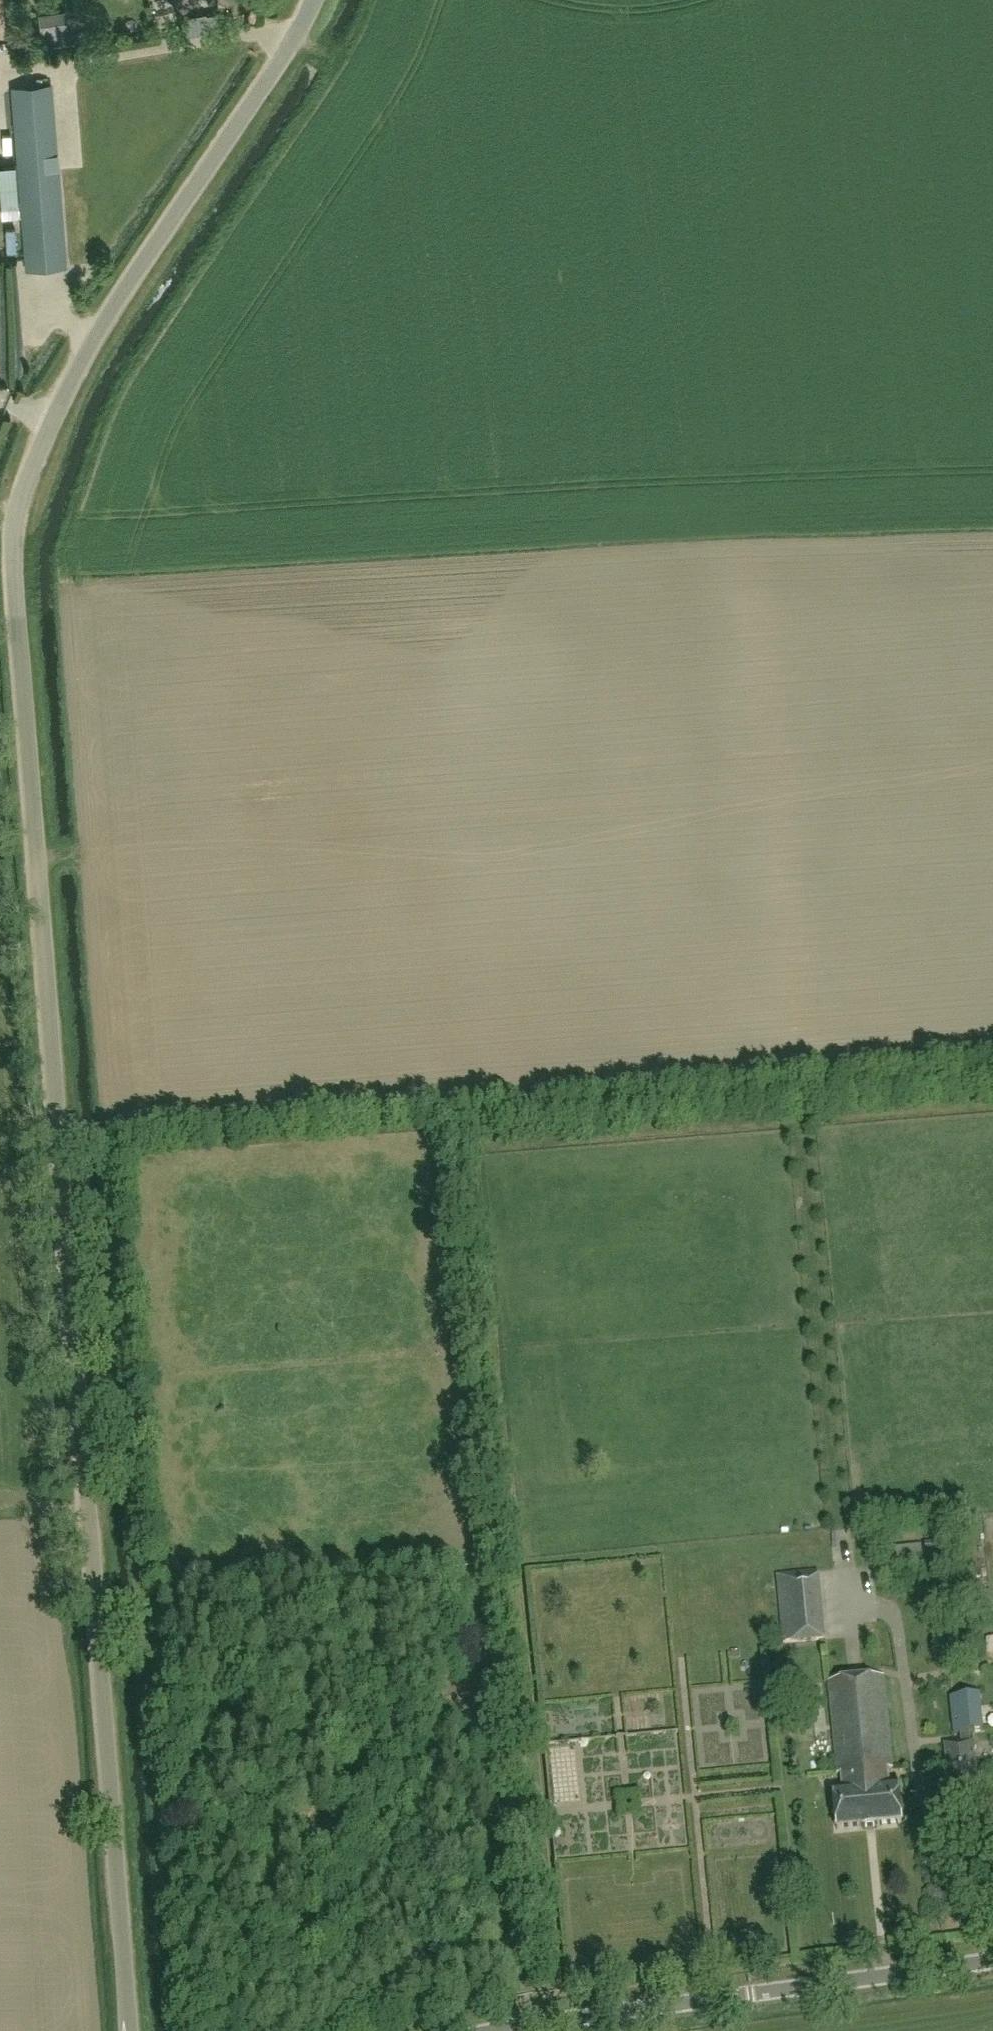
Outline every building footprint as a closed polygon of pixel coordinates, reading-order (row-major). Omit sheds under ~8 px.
[(65,30),(61,6),(37,9),(41,34),(65,30)] [(223,11),(206,14),(209,31),(226,28),(223,11)] [(12,88),(26,269),(65,266),(51,85),(12,88)] [(949,1542),(925,1544),(927,1569),(951,1567),(949,1542)] [(826,1639),(819,1568),(776,1573),(784,1643),(826,1639)] [(885,1674),(828,1680),(837,1773),(841,1773),(843,1793),(833,1794),(836,1830),(905,1823),(901,1787),(891,1788),(889,1768),(894,1768),(885,1674)] [(961,1742),(946,1744),(950,1783),(979,1780),(975,1741),(971,1741),(971,1737),(970,1732),(984,1731),(981,1694),(950,1697),(954,1734),(960,1733),(961,1742)]
